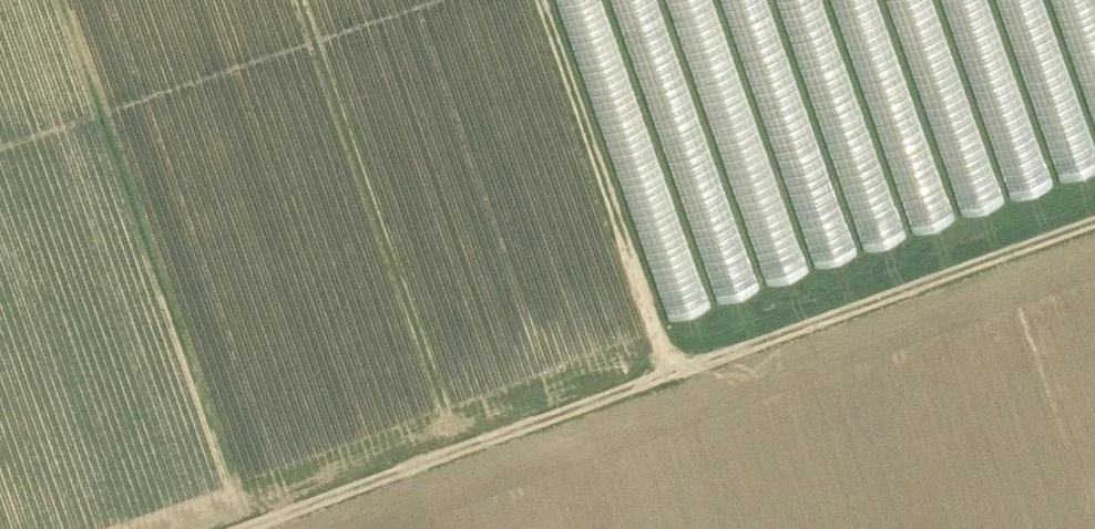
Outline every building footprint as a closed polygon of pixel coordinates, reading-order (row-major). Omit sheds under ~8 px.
[(1094,121),(1094,83),(1086,85),(1094,121)] [(1094,169),(1094,161),(1066,87),(1033,100),(1065,181),(1094,169)] [(988,125),(1013,198),(1053,184),(1035,132),(1019,137),(1016,128),(1008,131),(1004,119),(988,125)] [(959,215),(1001,204),(985,138),(942,149),(959,215)] [(909,232),(950,222),(934,150),(893,160),(909,232)] [(862,249),(903,239),(887,171),(871,175),(874,183),(847,189),(862,249)] [(797,206),(813,266),(856,254),(843,208),(825,213),(821,199),(797,206)] [(773,224),(770,213),(749,218),(765,283),(806,273),(793,219),(773,224)] [(714,300),(756,291),(740,219),(697,228),(714,300)] [(670,318),(709,306),(688,239),(682,240),(684,247),(674,250),(667,228),(643,236),(670,318)]
